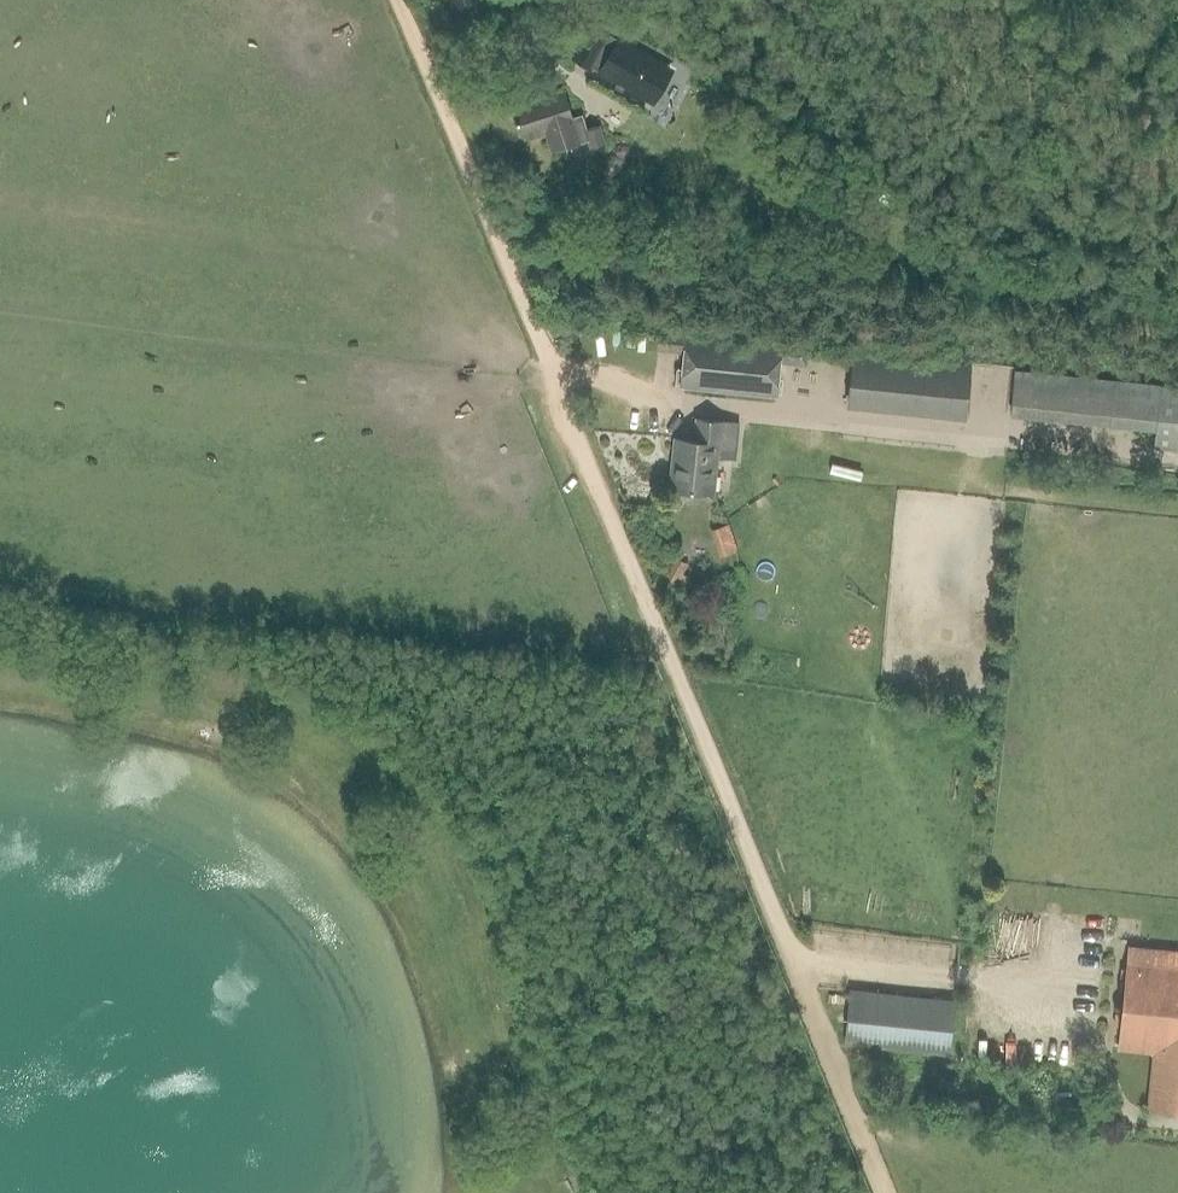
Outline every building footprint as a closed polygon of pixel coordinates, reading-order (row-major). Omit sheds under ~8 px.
[(593,69),(594,67),(600,71),(599,72),(651,101),(670,67),(591,23),(572,58),(593,69)] [(583,117),(574,119),(565,92),(517,107),(519,112),(514,114),(520,131),(527,129),(530,138),(548,133),(553,150),(589,139),(592,148),(606,144),(600,126),(587,130),(583,117)] [(657,348),(686,351),(683,387),(777,395),(780,362),(808,364),(809,347),(781,345),(659,333),(657,348)] [(966,418),(971,371),(853,359),(850,405),(966,418)] [(1018,372),(1013,416),(1160,432),(1158,450),(1177,452),(1177,389),(1018,372)] [(714,493),(718,457),(737,459),(740,422),(727,421),(697,418),(695,440),(676,438),(671,489),(714,493)] [(730,524),(711,529),(712,532),(720,557),(738,551),(730,524)] [(1129,943),(1119,1049),(1152,1052),(1147,1109),(1177,1112),(1177,948),(1129,943)] [(844,1045),(948,1055),(954,1003),(849,992),(844,1045)]
